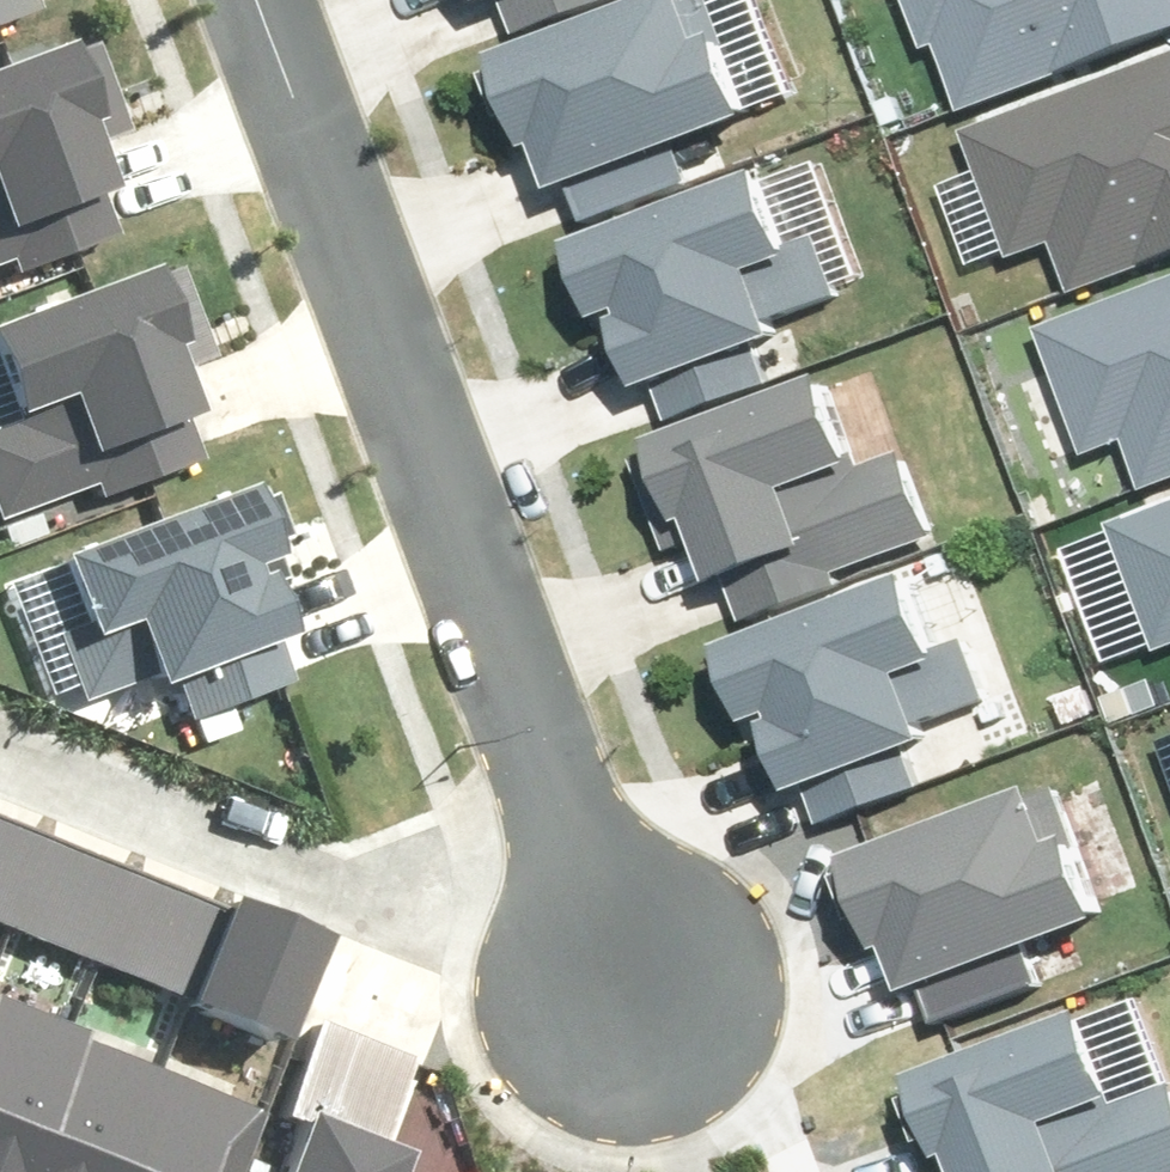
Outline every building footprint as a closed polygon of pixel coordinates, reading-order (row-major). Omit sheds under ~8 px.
[(24,3),(23,0),(0,0),(0,11),(24,3)] [(537,134),(551,129),(566,175),(587,169),(599,205),(697,172),(686,139),(766,113),(735,21),(721,26),(713,0),(625,0),(505,40),(537,134)] [(525,18),(579,0),(518,0),(525,18)] [(938,35),(949,34),(973,98),(1169,25),(1169,0),(925,0),(938,35)] [(10,254),(15,268),(118,231),(75,113),(87,109),(64,45),(0,68),(0,258),(10,254)] [(955,121),(998,247),(1042,233),(1059,282),(1169,244),(1169,48),(955,121)] [(790,238),(767,171),(579,235),(602,303),(619,298),(645,376),(658,372),(671,410),(768,377),(755,339),(781,330),(778,320),(839,299),(816,230),(790,238)] [(84,473),(89,488),(192,451),(149,333),(161,329),(137,264),(0,314),(0,504),(84,473)] [(1038,311),(1082,437),(1125,422),(1142,472),(1169,462),(1169,266),(1038,311)] [(935,528),(905,446),(869,459),(838,374),(664,437),(688,501),(700,497),(743,614),(846,577),(840,562),(935,528)] [(244,476),(55,539),(78,607),(53,615),(76,685),(138,664),(141,674),(168,665),(181,703),(277,671),(265,633),(278,629),(251,550),(268,544),(244,476)] [(1100,518),(1143,644),(1169,635),(1169,494),(1100,518)] [(941,631),(918,564),(730,628),(753,696),(770,691),(796,769),(809,765),(822,803),(919,770),(906,732),(932,723),(929,713),(990,692),(967,623),(941,631)] [(1070,842),(1047,775),(858,838),(882,907),(898,901),(925,980),(938,976),(951,1013),(1047,981),(1034,943),(1061,934),(1057,924),(1119,903),(1095,833),(1070,842)] [(7,913),(39,832),(0,817),(0,910),(7,913)] [(131,868),(39,832),(7,913),(99,949),(131,868)] [(217,901),(131,868),(99,949),(185,982),(217,901)] [(221,892),(217,901),(185,982),(179,999),(276,1037),(318,930),(221,892)] [(1169,1168),(1169,1064),(1139,1075),(1105,988),(913,1060),(949,1153),(958,1149),(966,1171),(1159,1171),(1169,1168)] [(20,1013),(0,1005),(0,1062),(20,1013)] [(267,1171),(393,1171),(406,1139),(388,1132),(421,1045),(315,1006),(276,1111),(287,1123),(267,1171)] [(133,1059),(20,1013),(0,1062),(0,1171),(87,1171),(133,1059)] [(247,1106),(133,1059),(87,1171),(219,1171),(247,1106)]
